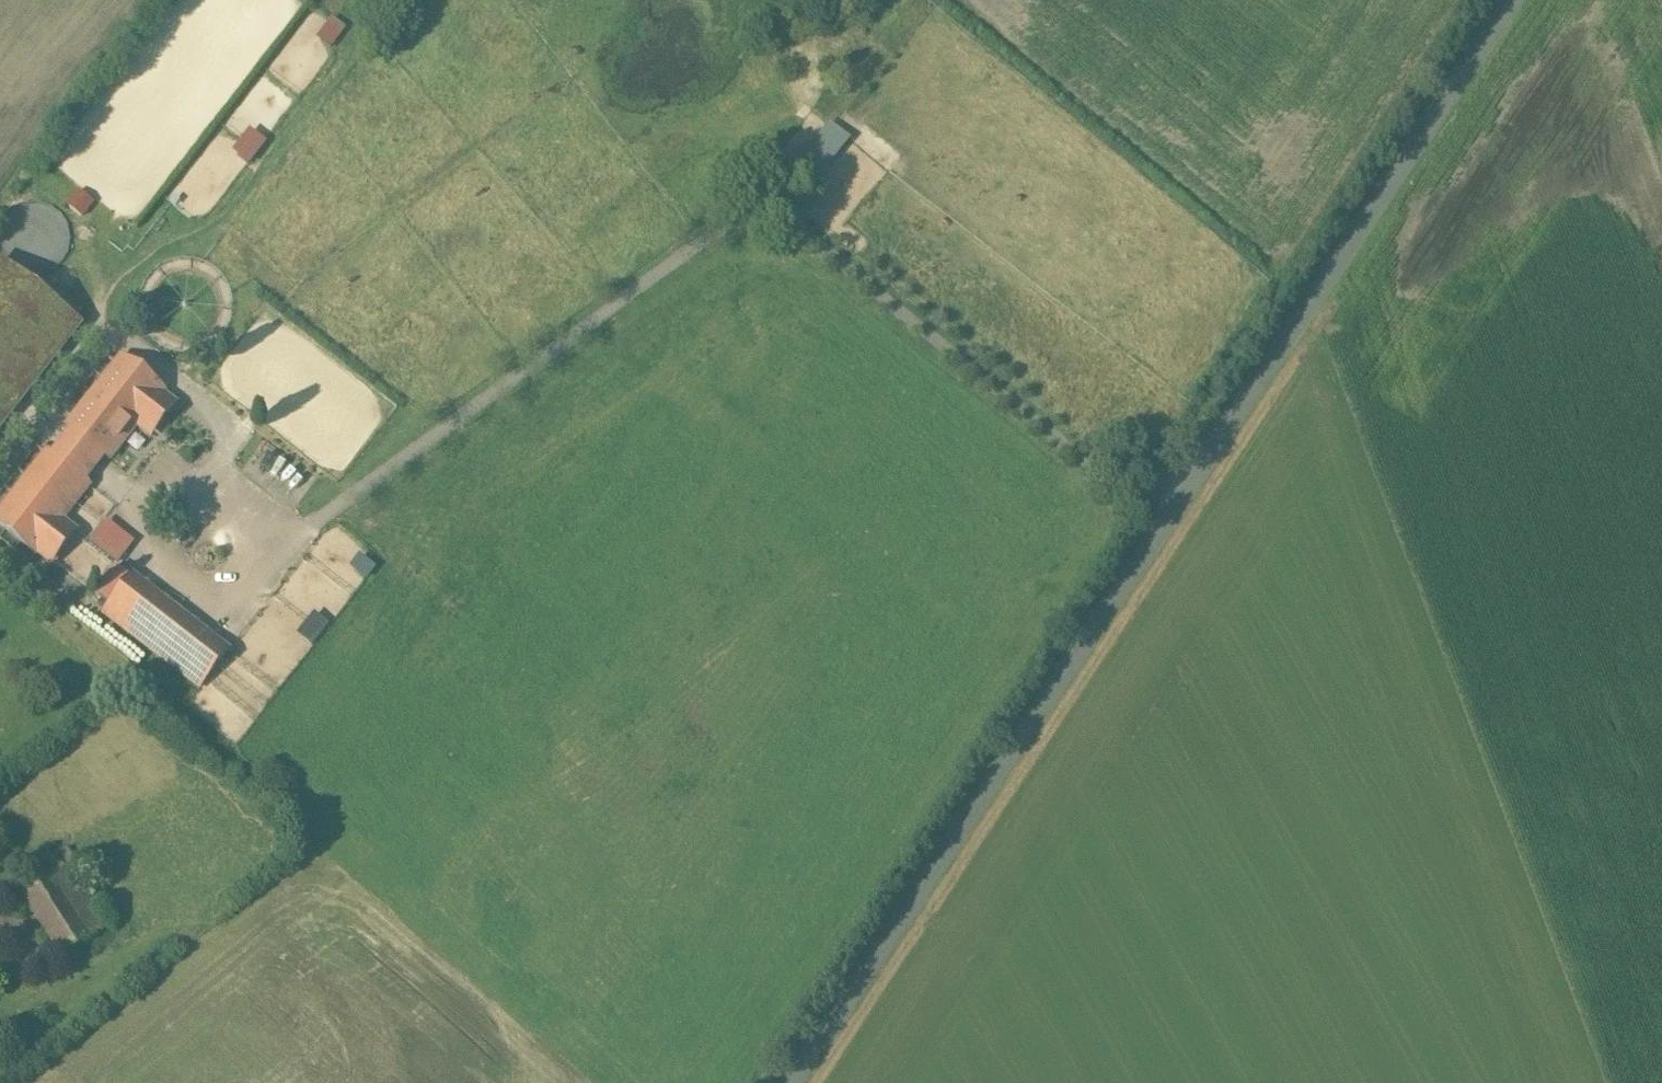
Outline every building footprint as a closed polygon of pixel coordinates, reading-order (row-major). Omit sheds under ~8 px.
[(338,15),(322,37),(338,48),(354,26),(338,15)] [(829,121),(799,159),(820,176),(850,138),(835,126),(829,121)] [(256,126),(240,150),(258,163),(275,139),(256,126)] [(85,188),(74,202),(88,214),(100,199),(85,188)] [(0,254),(0,411),(75,315),(0,254)] [(120,355),(65,424),(69,428),(106,456),(110,460),(137,427),(151,438),(180,402),(120,355)] [(69,428),(50,453),(86,481),(106,456),(69,428)] [(0,507),(0,528),(50,567),(79,530),(65,519),(91,485),(86,481),(50,453),(45,449),(0,507)] [(106,519),(89,542),(117,563),(134,541),(106,519)] [(373,577),(381,565),(365,554),(358,566),(373,577)] [(229,647),(132,572),(103,610),(200,685),(229,647)] [(318,643),(336,621),(321,610),(304,632),(318,643)] [(73,845),(60,854),(69,867),(82,859),(73,845)] [(67,866),(50,876),(50,877),(23,894),(61,957),(106,928),(67,866)]
